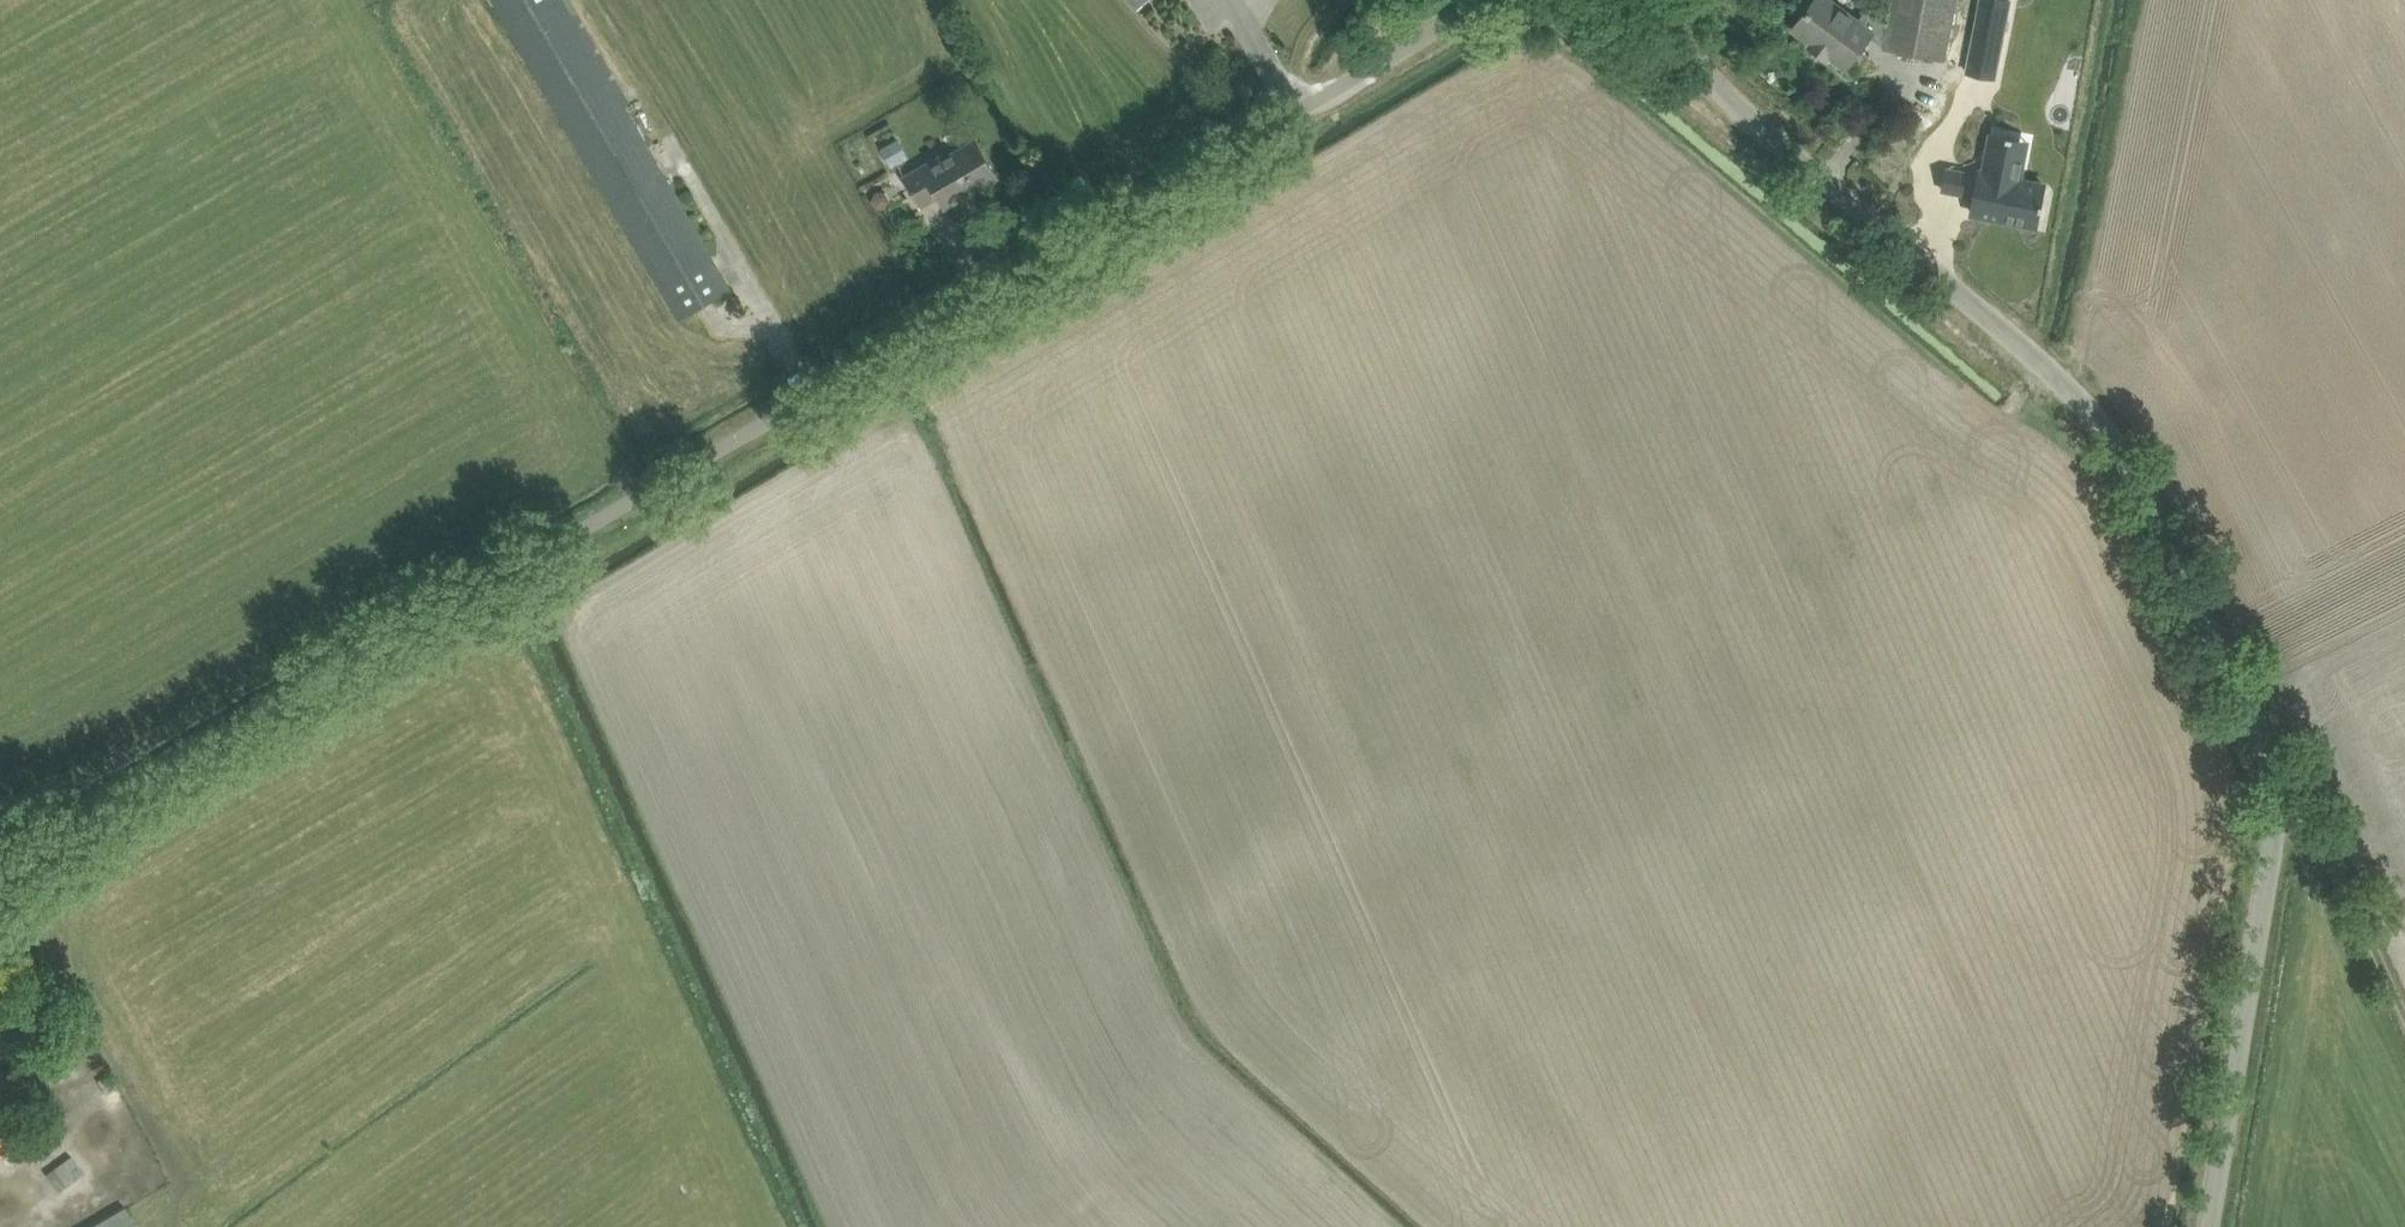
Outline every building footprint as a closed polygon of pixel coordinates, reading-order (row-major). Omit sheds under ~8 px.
[(526,53),(620,215),(649,266),(661,286),(680,318),(699,307),(731,289),(718,266),(720,265),(713,255),(709,248),(625,106),(630,103),(624,92),(573,0),(495,0),(526,53)] [(1795,27),(1822,47),(1824,44),(1850,63),(1871,34),(1885,44),(1884,46),(1889,47),(1892,29),(1866,10),(1858,21),(1830,0),(1815,0),(1795,27)] [(1889,47),(1946,58),(1957,0),(1897,0),(1892,29),(1889,47)] [(1967,72),(2001,79),(2016,4),(1997,0),(1981,0),(1967,72)] [(891,167),(909,156),(897,138),(880,149),(891,167)] [(906,176),(911,184),(923,205),(940,195),(946,206),(999,176),(977,139),(945,158),(943,154),(906,176)] [(1978,168),(1973,194),(1982,196),(1980,204),(2000,208),(1999,213),(2039,221),(2045,186),(2017,181),(2023,153),(2003,150),(2001,161),(1988,158),(1985,170),(1978,168)] [(877,195),(872,203),(876,211),(886,211),(891,203),(886,194),(877,195)] [(9,1148),(0,1134),(0,1153),(9,1148)] [(73,1155),(48,1172),(61,1191),(86,1173),(73,1155)] [(125,1208),(93,1226),(136,1226),(125,1208)]
